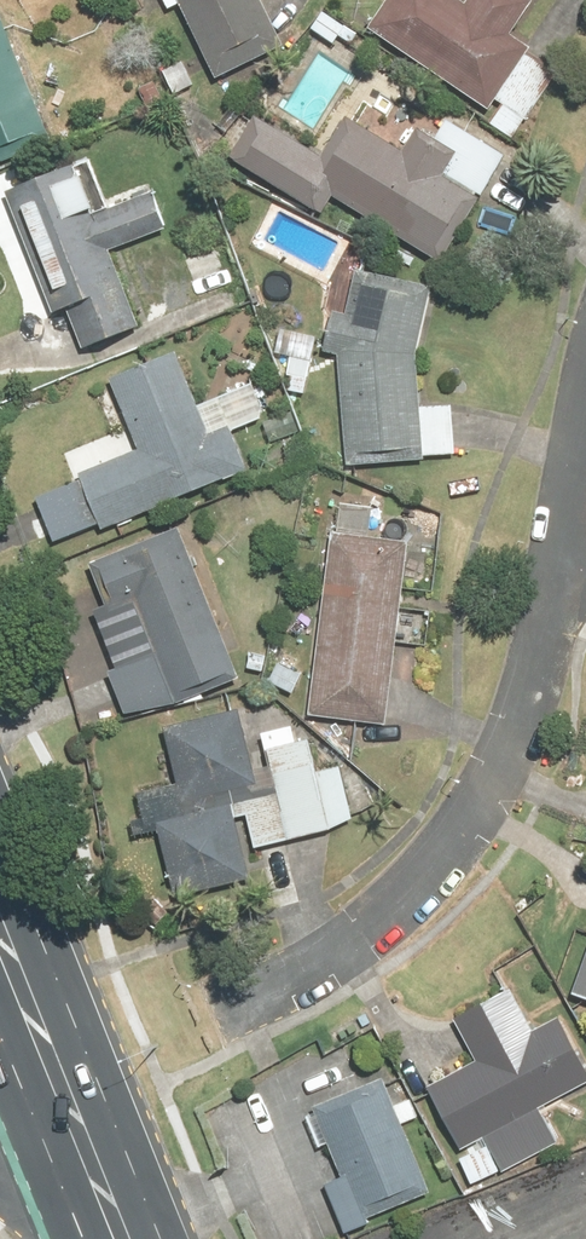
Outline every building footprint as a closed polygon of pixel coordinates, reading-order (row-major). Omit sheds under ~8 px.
[(57,142),(2,0),(0,0),(0,163),(57,142)] [(172,7),(185,1),(220,76),(289,45),(268,0),(169,0),(172,7)] [(516,33),(539,0),(472,0),(471,1),(469,0),(396,0),(377,27),(491,108),(499,97),(506,101),(491,122),(516,141),(564,74),(533,52),(536,48),(516,33)] [(327,8),(314,30),(337,44),(342,36),(353,43),(361,29),(327,8)] [(192,60),(167,70),(176,93),(202,82),(192,60)] [(443,259),(509,153),(450,117),(437,137),(422,127),(409,149),(351,113),(324,156),(260,117),(235,157),(324,212),(336,194),(443,259)] [(145,323),(116,248),(171,227),(157,191),(115,208),(96,159),(12,191),(59,310),(70,306),(86,346),(145,323)] [(423,348),(434,286),(361,266),(349,310),(336,307),(325,350),(339,352),(349,460),(463,449),(459,403),(425,403),(423,348)] [(282,327),(277,350),(294,354),(287,389),(308,393),(321,335),(282,327)] [(142,447),(84,471),(87,479),(105,522),(108,530),(255,470),(238,428),(273,414),(259,381),(203,404),(181,350),(113,378),(142,447)] [(302,431),(290,408),(263,422),(274,445),(302,431)] [(87,479),(42,497),(60,540),(105,522),(87,479)] [(186,526),(95,562),(111,602),(98,607),(123,670),(115,673),(133,720),(245,676),(186,526)] [(416,542),(334,532),(312,713),(393,723),(416,542)] [(301,671),(279,660),(270,679),(292,690),(301,671)] [(258,846),(356,824),(343,766),(322,771),(310,722),(267,732),(274,763),(258,767),(244,704),(169,721),(183,782),(142,791),(152,834),(165,831),(180,898),(257,880),(242,815),(251,813),(258,846)] [(575,994),(585,998),(585,961),(575,994)] [(476,1187),(564,1141),(546,1106),(585,1085),(585,1053),(565,1014),(538,1028),(516,986),(457,1016),(479,1059),(431,1084),(467,1154),(461,1157),(476,1187)] [(386,1077),(308,1110),(323,1146),(332,1142),(346,1174),(327,1183),(348,1233),(375,1222),(372,1214),(433,1188),(406,1123),(421,1116),(414,1100),(399,1107),(386,1077)]
